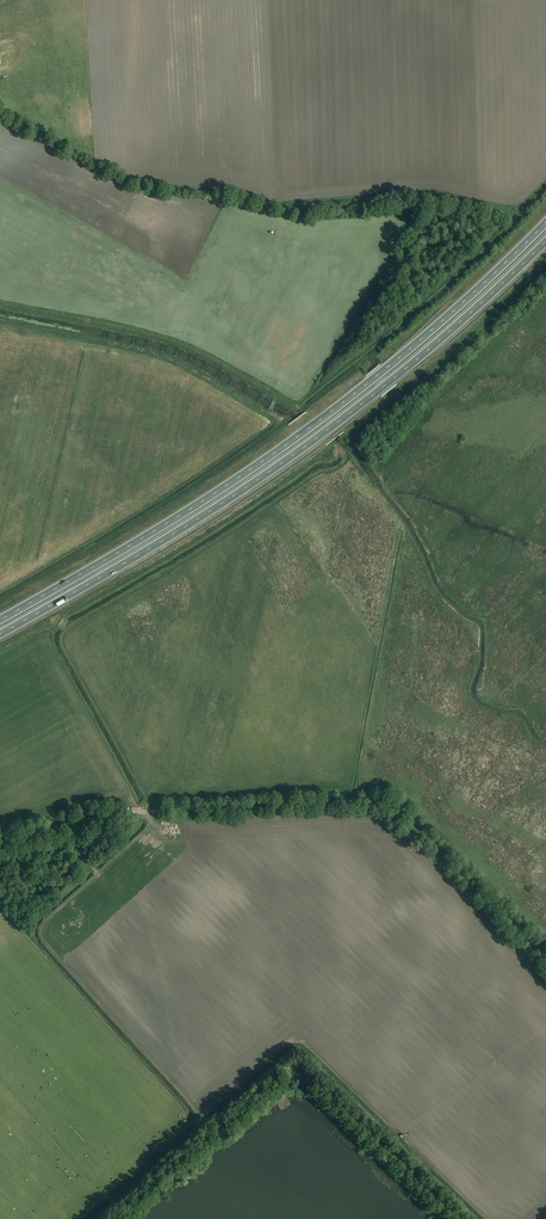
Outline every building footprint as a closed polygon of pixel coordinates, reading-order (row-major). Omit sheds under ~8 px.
[(291,1071),(308,1087),(314,1081),(296,1065),(291,1071)]
